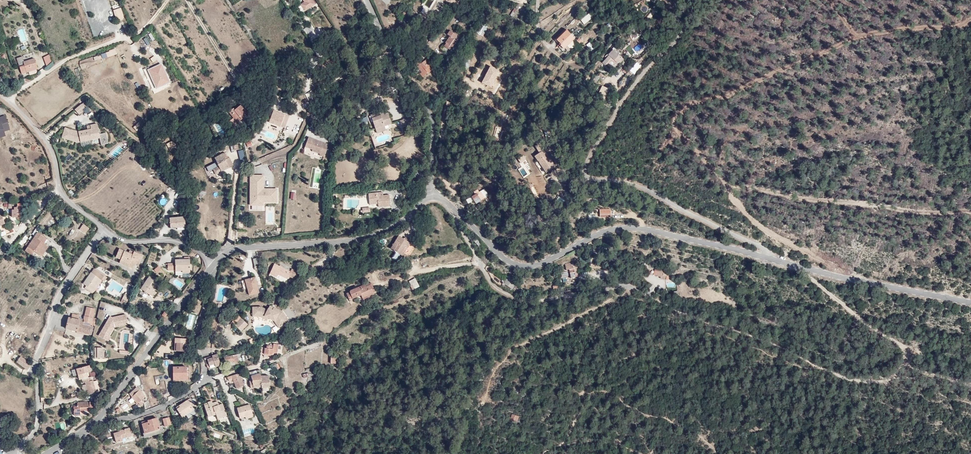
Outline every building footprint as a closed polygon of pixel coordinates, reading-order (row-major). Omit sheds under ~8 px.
[(312,0),(304,0),(306,5),(307,4),(308,6),(304,9),(308,15),(318,9),(312,0)] [(589,12),(580,20),(584,24),(593,17),(589,12)] [(303,30),(307,36),(315,31),(310,24),(303,30)] [(21,42),(27,40),(23,28),(17,30),(21,42)] [(443,43),(446,47),(448,44),(455,37),(452,34),(443,43)] [(571,42),(563,34),(553,45),(560,53),(571,42)] [(143,39),(147,45),(152,41),(148,36),(143,39)] [(620,65),(623,61),(616,55),(620,49),(616,46),(611,52),(612,53),(607,59),(609,61),(602,68),(605,71),(610,65),(612,63),(616,65),(619,68),(620,65)] [(101,53),(102,59),(117,55),(115,49),(101,53)] [(43,57),(46,65),(52,62),(49,54),(43,57)] [(416,72),(427,66),(422,56),(417,58),(414,54),(411,56),(416,67),(415,68),(416,72)] [(27,69),(27,68),(32,67),(30,59),(29,55),(23,57),(27,69)] [(32,67),(34,72),(44,68),(40,55),(30,59),(32,67)] [(162,65),(149,71),(157,88),(170,82),(162,65)] [(602,85),(598,94),(605,97),(609,89),(602,85)] [(82,104),(76,110),(80,114),(86,109),(82,104)] [(233,126),(246,116),(242,110),(243,109),(240,105),(235,110),(233,108),(229,112),(233,118),(229,121),(233,126)] [(290,115),(274,110),(269,127),(285,132),(290,115)] [(370,113),(373,121),(390,117),(388,111),(385,111),(381,113),(378,114),(377,110),(370,113)] [(399,118),(401,124),(409,122),(407,115),(399,118)] [(5,117),(0,118),(0,123),(1,122),(4,132),(9,130),(5,117)] [(390,117),(373,121),(375,127),(384,124),(391,121),(390,117)] [(137,132),(143,126),(138,122),(133,128),(137,132)] [(90,132),(80,134),(67,130),(64,139),(80,144),(102,141),(103,144),(110,143),(108,136),(102,137),(100,127),(93,128),(93,129),(94,132),(90,132)] [(496,127),(493,139),(500,141),(504,129),(496,127)] [(320,153),(324,154),(328,141),(308,136),(305,146),(313,148),(312,149),(320,151),(320,153)] [(166,144),(169,151),(177,148),(173,140),(166,144)] [(217,169),(220,174),(233,166),(229,160),(232,158),(228,152),(217,159),(222,166),(217,169)] [(551,170),(547,164),(545,165),(541,159),(544,157),(541,152),(531,157),(534,162),(537,168),(541,175),(551,170)] [(229,160),(233,166),(237,164),(233,157),(232,158),(229,160)] [(518,169),(523,178),(530,174),(524,164),(523,165),(523,166),(518,169)] [(260,187),(260,178),(248,178),(248,187),(251,187),(251,191),(248,191),(248,207),(260,207),(260,204),(274,204),(274,192),(260,192),(260,193),(257,193),(257,187),(260,187)] [(368,192),(370,206),(390,204),(389,193),(383,194),(379,194),(379,190),(368,192)] [(4,207),(1,209),(8,222),(10,221),(4,207)] [(599,217),(611,217),(610,208),(599,208),(599,217)] [(177,217),(178,227),(194,226),(193,217),(177,217)] [(86,223),(83,228),(89,232),(92,227),(86,223)] [(44,239),(48,234),(41,230),(34,240),(32,238),(29,242),(31,244),(28,248),(35,252),(38,249),(41,251),(48,241),(47,241),(44,239)] [(398,256),(404,259),(412,248),(411,247),(408,245),(402,241),(399,240),(391,252),(398,256)] [(145,256),(139,252),(136,255),(132,252),(123,248),(119,254),(123,258),(122,258),(136,266),(137,263),(141,265),(145,256)] [(135,268),(136,266),(122,258),(121,261),(135,268)] [(183,273),(191,273),(191,260),(186,260),(186,263),(176,262),(176,266),(169,267),(169,272),(183,273)] [(581,280),(579,273),(578,265),(571,267),(573,273),(574,273),(574,274),(566,276),(567,280),(575,278),(576,281),(581,280)] [(275,266),(273,270),(271,272),(279,276),(288,280),(290,273),(283,269),(275,266)] [(88,281),(91,284),(97,287),(104,277),(107,279),(109,279),(111,276),(99,268),(97,271),(95,270),(88,281)] [(669,271),(661,269),(660,275),(660,276),(662,277),(662,279),(667,280),(668,276),(670,277),(671,272),(669,272),(669,271)] [(97,287),(91,284),(89,287),(98,292),(107,279),(104,277),(97,287)] [(144,290),(153,295),(156,290),(160,283),(152,277),(144,290)] [(175,277),(170,284),(181,290),(185,283),(175,277)] [(503,284),(512,290),(516,283),(507,277),(503,284)] [(244,286),(246,297),(256,295),(253,280),(241,282),(242,286),(244,286)] [(524,287),(518,283),(514,289),(520,292),(524,287)] [(372,286),(366,289),(368,291),(371,290),(372,292),(374,296),(376,295),(372,286)] [(358,304),(362,306),(377,300),(374,296),(372,292),(371,290),(368,291),(366,289),(354,294),(358,304)] [(121,302),(126,305),(130,297),(124,294),(121,302)] [(358,304),(354,294),(352,295),(352,297),(353,300),(349,302),(352,307),(358,304)] [(271,304),(269,309),(263,307),(255,306),(255,315),(262,315),(268,319),(270,317),(276,320),(281,328),(287,325),(285,323),(290,320),(284,311),(271,304)] [(73,317),(71,316),(68,328),(94,335),(96,324),(98,324),(99,318),(95,317),(97,308),(89,306),(86,320),(82,319),(82,315),(74,313),(73,317)] [(191,329),(195,316),(187,314),(183,327),(191,329)] [(100,336),(108,341),(112,336),(108,334),(111,329),(116,326),(120,325),(129,323),(129,315),(115,318),(114,318),(113,320),(111,319),(100,336)] [(249,323),(243,318),(236,325),(242,330),(249,323)] [(108,334),(112,336),(115,330),(117,328),(130,325),(129,323),(120,325),(116,326),(111,329),(108,334)] [(185,340),(177,339),(177,344),(178,344),(178,352),(185,353),(186,344),(184,344),(185,340)] [(269,347),(268,357),(276,357),(277,357),(277,355),(281,355),(282,347),(277,346),(277,348),(269,347)] [(236,356),(227,358),(230,368),(238,365),(238,364),(245,362),(243,354),(239,355),(236,356)] [(221,367),(224,366),(221,355),(210,358),(213,367),(221,365),(221,367)] [(16,361),(25,367),(28,363),(20,356),(16,361)] [(178,377),(189,374),(189,371),(187,371),(186,365),(173,365),(173,371),(177,371),(178,377)] [(93,373),(91,367),(79,370),(80,376),(83,376),(93,373)] [(261,376),(260,370),(249,372),(252,380),(249,381),(251,388),(262,387),(261,380),(261,376)] [(236,374),(230,375),(231,378),(236,377),(237,383),(245,382),(243,373),(236,374)] [(313,381),(312,373),(302,375),(303,378),(307,378),(307,382),(313,381)] [(163,374),(154,376),(156,384),(165,382),(163,374)] [(269,376),(261,376),(261,380),(262,387),(262,391),(270,390),(269,376)] [(97,394),(94,382),(92,383),(91,379),(84,381),(85,385),(87,384),(90,396),(97,394)] [(236,384),(237,390),(246,389),(245,382),(237,383),(236,384)] [(145,394),(144,389),(132,394),(135,405),(137,404),(138,408),(145,406),(146,404),(146,401),(144,401),(142,395),(145,394)] [(181,406),(178,407),(183,416),(193,410),(192,408),(191,407),(195,404),(190,397),(179,404),(181,406)] [(218,413),(219,416),(228,413),(224,402),(218,403),(218,401),(215,402),(214,399),(208,401),(208,404),(205,405),(209,416),(218,413)] [(95,404),(80,402),(80,405),(76,404),(74,413),(80,414),(81,411),(90,412),(91,409),(95,409),(95,404)] [(252,417),(258,414),(254,405),(241,411),(245,419),(252,417)] [(517,423),(520,416),(512,414),(510,421),(517,423)] [(162,420),(165,427),(172,425),(169,418),(162,420)] [(140,437),(157,433),(154,422),(145,424),(146,427),(138,429),(140,437)] [(125,433),(117,435),(117,437),(111,439),(114,447),(120,446),(119,444),(129,441),(127,434),(125,434),(125,433)]
